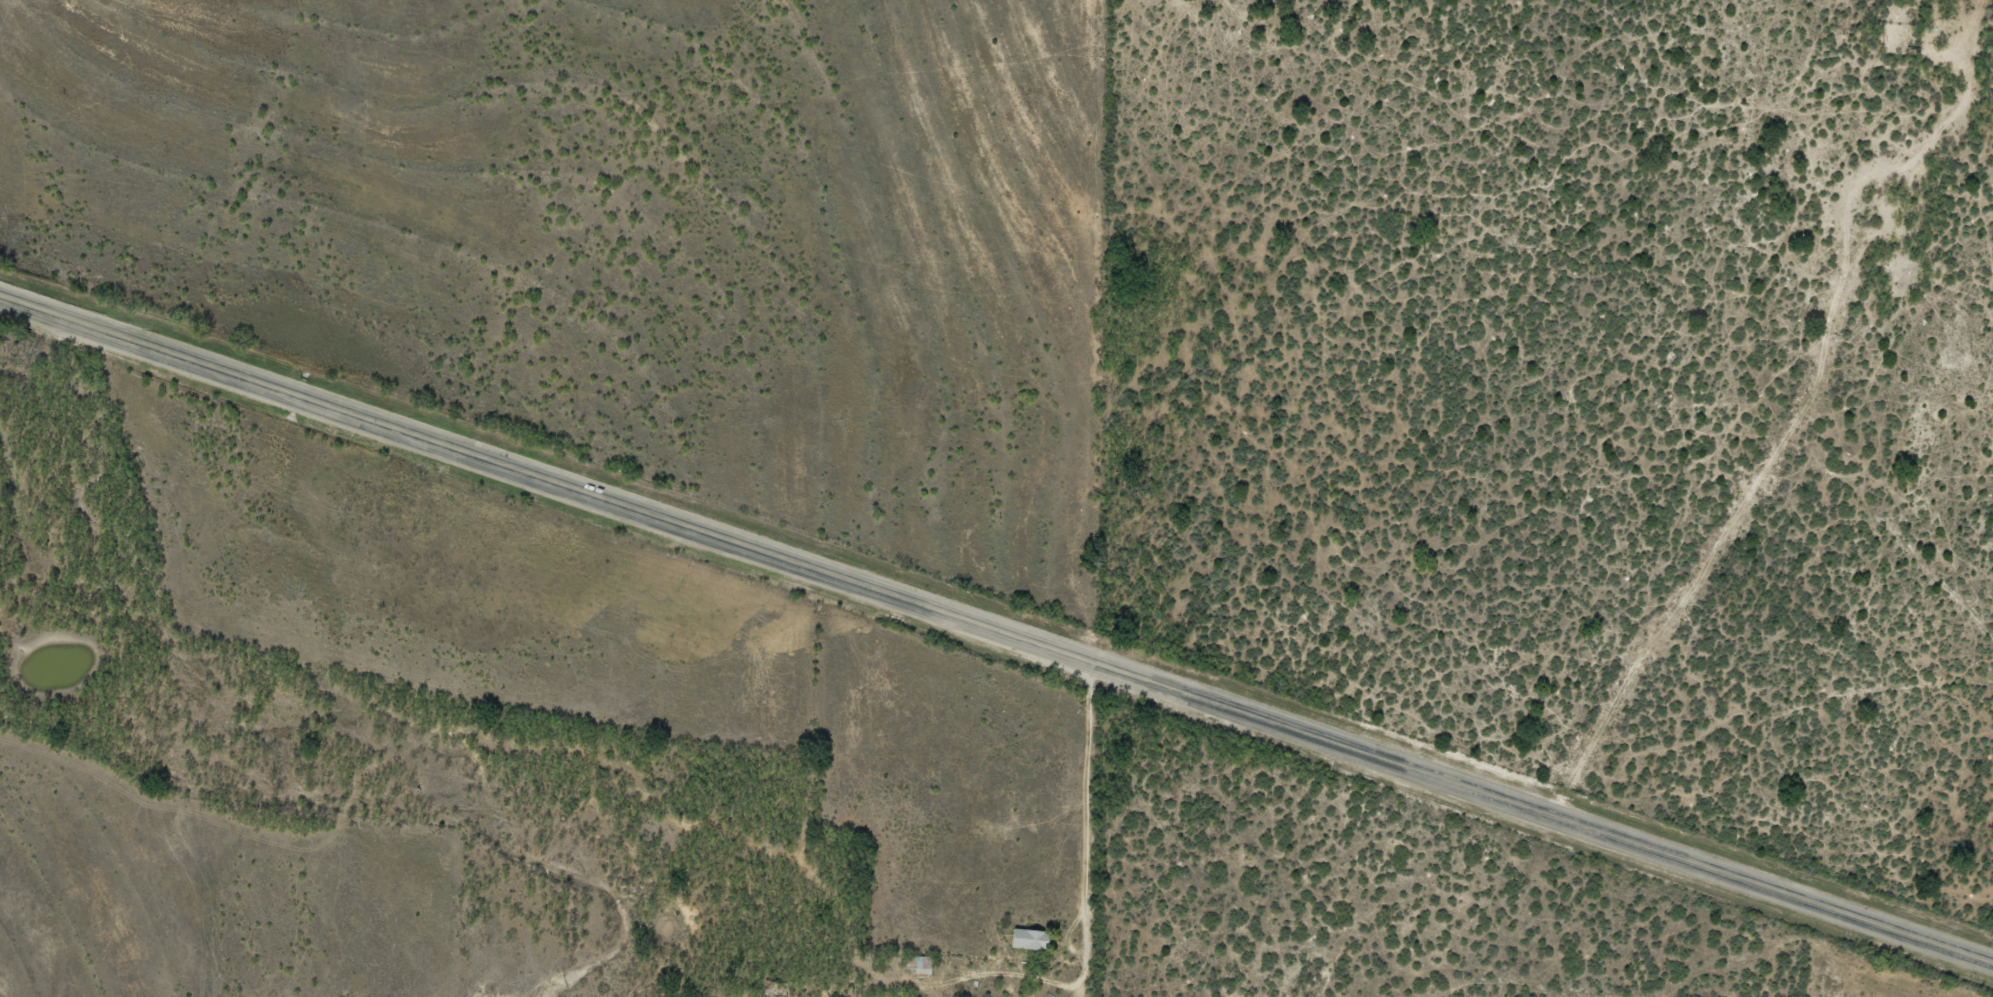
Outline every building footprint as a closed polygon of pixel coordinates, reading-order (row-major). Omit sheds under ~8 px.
[(1013,947),(1049,951),(1052,931),(1015,927),(1013,947)] [(917,977),(933,977),(933,955),(906,955),(906,969),(917,969),(917,977)]
